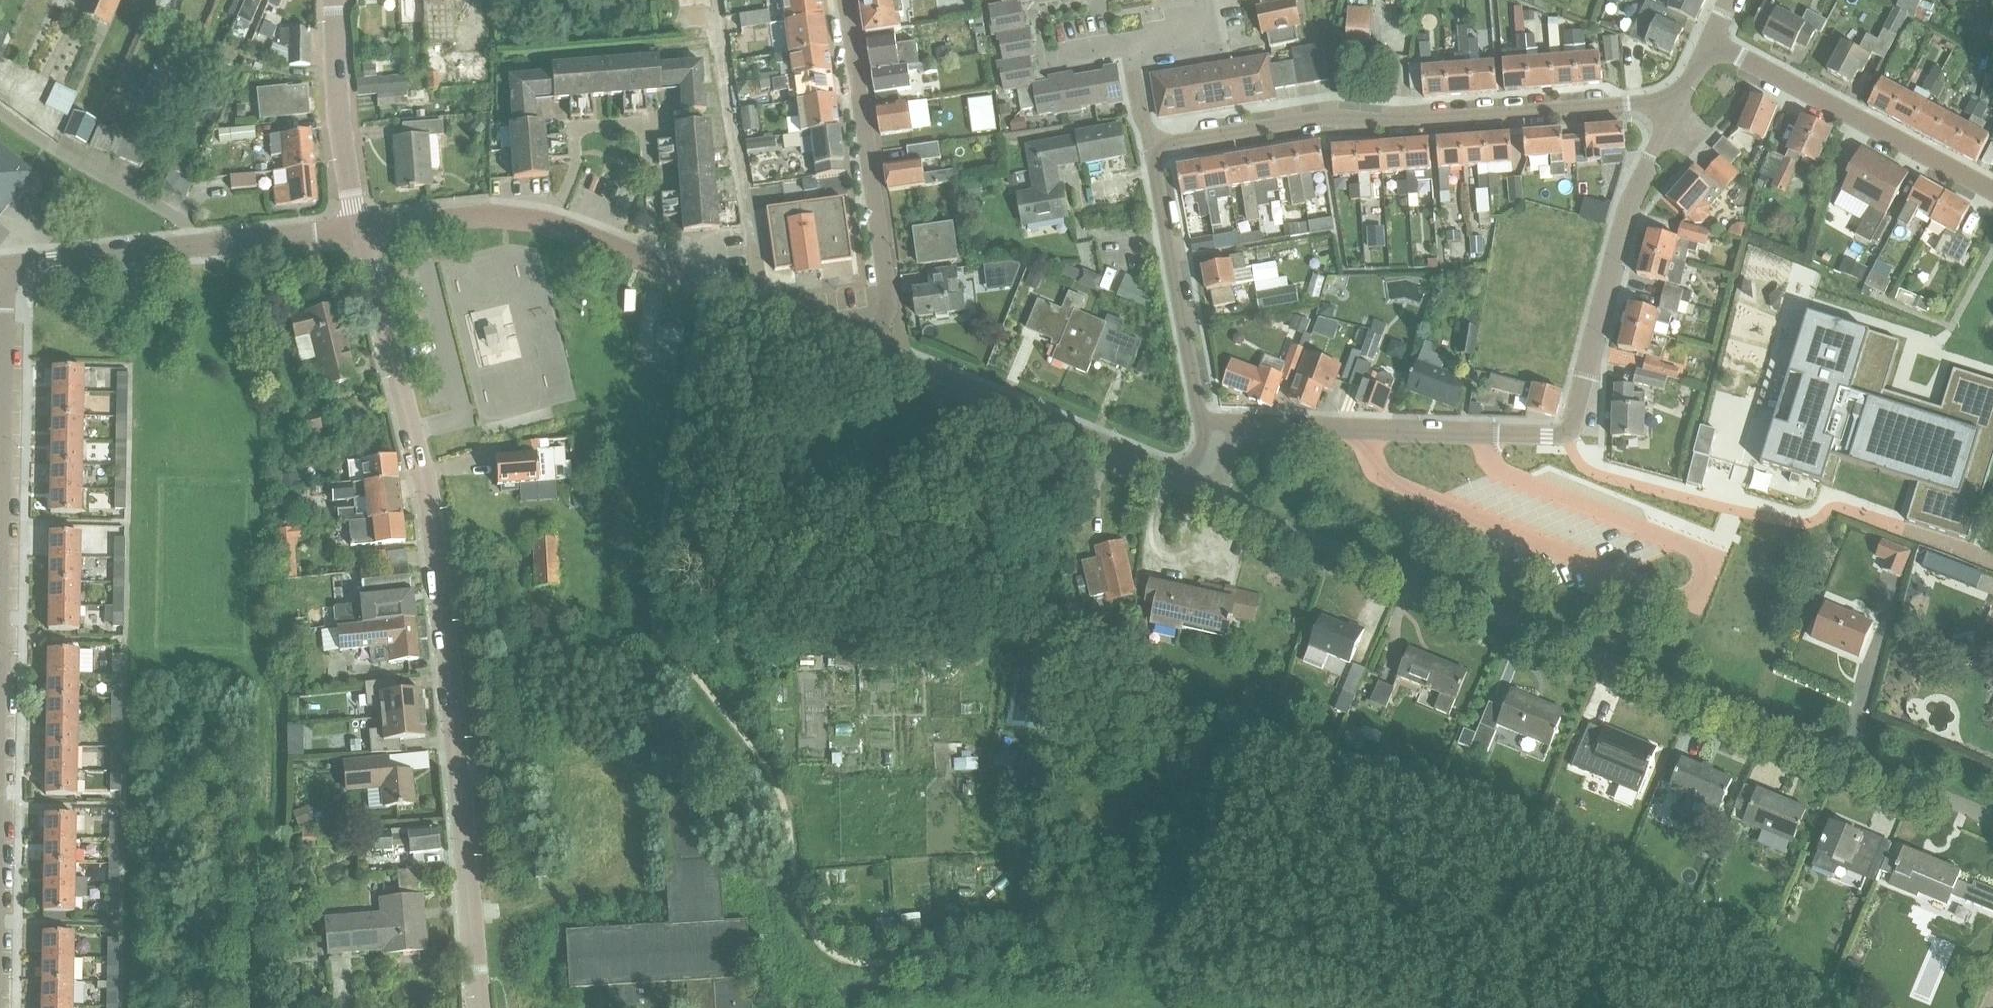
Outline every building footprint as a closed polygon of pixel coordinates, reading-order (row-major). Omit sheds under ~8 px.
[(80,12),(108,25),(119,0),(86,0),(80,12)] [(236,19),(250,25),(261,0),(244,0),(236,19)] [(266,6),(277,10),(281,0),(269,0),(266,6)] [(399,25),(423,25),(422,11),(422,0),(398,0),(399,25)] [(422,11),(423,25),(424,48),(424,49),(455,46),(452,0),(422,0),(422,11)] [(485,0),(468,0),(474,15),(489,9),(485,0)] [(781,2),(776,2),(777,9),(782,8),(784,22),(821,17),(819,0),(781,0),(781,2)] [(897,0),(862,0),(867,34),(902,29),(900,16),(904,16),(902,0),(899,0),(897,0)] [(936,8),(966,7),(966,0),(936,0),(936,8)] [(1017,0),(1005,0),(1002,1),(1003,4),(990,7),(993,21),(989,21),(992,36),(997,35),(999,43),(1031,37),(1036,36),(1035,28),(1029,29),(1028,22),(1023,23),(1022,18),(1025,13),(1018,8),(1017,0)] [(1018,8),(1025,13),(1032,2),(1038,0),(1017,0),(1018,8)] [(1256,8),(1262,35),(1267,34),(1270,48),(1299,42),(1296,27),(1301,26),(1295,0),(1290,1),(1290,0),(1260,0),(1261,7),(1256,8)] [(1688,20),(1695,23),(1706,0),(1660,0),(1657,6),(1668,10),(1677,15),(1688,20)] [(1878,0),(1896,9),(1901,0),(1879,0),(1878,0)] [(1896,9),(1914,18),(1921,0),(1901,0),(1896,9)] [(1636,23),(1630,38),(1646,45),(1671,56),(1683,31),(1688,20),(1677,15),(1668,10),(1657,6),(1646,1),(1641,14),(1636,23)] [(1801,23),(1764,4),(1754,23),(1768,30),(1763,38),(1777,45),(1778,45),(1791,52),(1796,43),(1806,48),(1815,31),(1820,34),(1827,22),(1808,11),(1801,23)] [(1893,9),(1883,30),(1877,41),(1866,35),(1858,51),(1843,43),(1827,72),(1851,84),(1857,72),(1861,74),(1871,54),(1883,60),(1896,37),(1906,16),(1893,9)] [(1346,43),(1368,44),(1370,12),(1349,10),(1346,43)] [(741,29),(770,24),(768,11),(739,15),(741,29)] [(1534,13),(1524,14),(1525,24),(1535,23),(1534,13)] [(825,47),(821,17),(784,22),(788,52),(825,47)] [(1455,66),(1447,67),(1449,96),(1473,94),(1470,65),(1469,54),(1468,41),(1467,27),(1458,28),(1460,56),(1455,56),(1455,66)] [(1524,28),(1515,29),(1516,37),(1525,36),(1524,28)] [(288,48),(288,67),(309,66),(308,29),(279,30),(280,48),(288,48)] [(1573,33),(1574,48),(1583,47),(1582,32),(1573,33)] [(1574,48),(1573,33),(1564,34),(1565,48),(1574,48)] [(1430,34),(1418,35),(1418,44),(1420,43),(1430,43),(1431,43),(1430,34)] [(896,35),(868,39),(872,71),(919,64),(916,42),(904,44),(904,45),(897,46),(896,35)] [(1525,36),(1525,38),(1529,89),(1554,87),(1551,58),(1538,60),(1537,49),(1535,49),(1534,35),(1525,36)] [(1034,56),(1031,37),(999,43),(1000,48),(1002,47),(1004,61),(1034,56)] [(1616,37),(1603,38),(1606,63),(1618,62),(1616,37)] [(1517,51),(1501,52),(1504,91),(1529,89),(1525,38),(1516,39),(1517,51)] [(1469,54),(1479,53),(1478,40),(1468,41),(1469,54)] [(1431,57),(1430,43),(1420,43),(1421,57),(1431,57)] [(1294,61),(1298,86),(1329,81),(1323,44),(1291,49),(1293,62),(1294,61)] [(825,47),(788,52),(773,55),(774,64),(790,61),(792,76),(792,78),(829,72),(825,47)] [(1574,48),(1574,57),(1577,86),(1602,84),(1599,55),(1584,56),(1583,47),(1574,48)] [(949,48),(936,50),(938,61),(951,58),(949,48)] [(1562,58),(1551,58),(1554,87),(1577,86),(1574,57),(1574,48),(1565,48),(1565,57),(1562,58)] [(1035,65),(1034,56),(1004,61),(997,62),(999,76),(1002,75),(1005,90),(1017,88),(1019,99),(1033,97),(1031,86),(1038,75),(1032,71),(1031,66),(1035,65)] [(658,64),(659,64),(658,57),(631,59),(634,93),(660,91),(660,85),(658,64)] [(1239,62),(1246,103),(1275,99),(1274,90),(1269,65),(1268,57),(1239,62)] [(631,59),(604,61),(607,95),(634,93),(631,59)] [(607,95),(604,61),(577,63),(580,97),(607,95)] [(701,61),(659,64),(658,64),(660,85),(679,83),(681,111),(705,110),(701,61)] [(1294,61),(1293,62),(1282,63),(1286,88),(1298,86),(1294,61)] [(927,63),(872,71),(877,108),(900,105),(898,91),(911,89),(909,72),(924,69),(925,74),(937,72),(936,62),(927,63)] [(1210,67),(1217,108),(1246,103),(1239,62),(1210,67)] [(580,97),(577,63),(550,65),(551,73),(552,93),(553,99),(580,97)] [(1286,88),(1282,63),(1269,65),(1274,90),(1286,88)] [(1470,65),(1473,94),(1496,92),(1494,63),(1470,65)] [(373,64),(361,65),(362,76),(374,75),(373,64)] [(1421,65),(1409,66),(1411,91),(1423,90),(1424,98),(1449,96),(1447,67),(1422,69),(1421,65)] [(1087,76),(1093,106),(1108,103),(1108,106),(1122,103),(1116,67),(1108,68),(1109,72),(1087,76)] [(1181,72),(1188,113),(1217,108),(1210,67),(1181,72)] [(1935,83),(1941,72),(1934,68),(1922,91),(1917,88),(1912,97),(1904,92),(1890,119),(1911,130),(1925,103),(1929,95),(1935,83)] [(176,82),(151,71),(142,91),(167,102),(176,82)] [(832,96),(829,72),(792,78),(792,76),(777,79),(758,81),(759,91),(793,86),(795,101),(832,96)] [(1152,76),(1159,118),(1188,113),(1181,72),(1152,76)] [(437,89),(436,73),(426,74),(428,90),(437,89)] [(552,93),(551,73),(508,76),(512,125),(535,123),(533,94),(552,93)] [(1031,86),(1033,97),(1019,99),(1021,110),(1037,108),(1038,115),(1053,113),(1053,115),(1065,113),(1059,76),(1053,77),(1054,82),(1048,83),(1038,75),(1031,86)] [(1079,108),(1093,106),(1087,76),(1069,79),(1069,75),(1059,76),(1065,113),(1079,111),(1079,108)] [(405,90),(404,79),(374,81),(375,93),(405,90)] [(1890,119),(1904,92),(1882,81),(1868,107),(1890,119)] [(66,115),(76,93),(54,83),(44,105),(66,115)] [(1938,99),(1944,88),(1935,83),(1929,95),(1938,99)] [(284,88),(256,91),(259,120),(307,116),(304,88),(284,90),(284,88)] [(405,92),(375,94),(376,106),(406,103),(406,100),(405,92)] [(832,96),(795,101),(799,126),(800,133),(809,132),(837,128),(832,96)] [(646,104),(645,97),(633,98),(634,105),(646,104)] [(1752,97),(1738,130),(1764,140),(1777,107),(1752,97)] [(634,105),(633,98),(622,99),(622,106),(634,105)] [(993,98),(969,101),(973,134),(996,131),(993,98)] [(580,102),(581,109),(592,108),(592,101),(580,102)] [(900,105),(877,108),(881,136),(913,132),(913,130),(931,127),(928,101),(909,103),(900,105)] [(569,110),(581,109),(580,102),(568,103),(569,110)] [(1973,117),(1979,106),(1970,102),(1964,113),(1973,117)] [(1925,103),(1911,130),(1932,141),(1946,115),(1925,103)] [(646,104),(634,105),(635,113),(646,112),(646,104)] [(635,113),(634,105),(622,106),(623,113),(635,113)] [(1968,127),(1954,153),(1975,164),(1989,138),(1980,133),(1985,125),(1980,122),(1987,110),(1979,106),(1973,117),(1968,127)] [(244,107),(235,107),(236,120),(244,119),(244,107)] [(1010,107),(1000,108),(1002,118),(1011,117),(1010,107)] [(592,108),(581,109),(581,117),(593,116),(592,108)] [(739,110),(742,131),(757,129),(754,108),(739,110)] [(581,117),(581,109),(569,110),(569,118),(581,117)] [(85,143),(95,118),(74,110),(64,134),(85,143)] [(1946,115),(1932,141),(1954,153),(1968,127),(1946,115)] [(1773,153),(1763,175),(1775,181),(1772,188),(1785,193),(1798,164),(1797,164),(1800,157),(1816,164),(1830,132),(1831,131),(1803,119),(1789,151),(1785,159),(1773,153)] [(1017,121),(1012,127),(1013,133),(1026,131),(1025,120),(1017,121)] [(401,138),(393,138),(397,188),(430,186),(429,171),(438,170),(439,167),(437,138),(435,136),(442,135),(441,121),(401,124),(401,138)] [(476,121),(470,128),(479,136),(485,129),(476,121)] [(678,151),(711,149),(709,121),(675,124),(678,151)] [(535,123),(512,125),(508,125),(510,152),(545,149),(543,122),(535,123)] [(124,135),(99,125),(90,145),(115,156),(124,135)] [(1575,137),(1577,163),(1601,161),(1600,152),(1625,150),(1623,125),(1585,128),(1586,136),(1575,137)] [(1031,171),(1056,167),(1082,162),(1083,164),(1126,156),(1120,126),(1077,133),(1078,137),(1027,147),(1031,171)] [(230,129),(218,130),(219,145),(231,144),(254,142),(253,127),(230,129)] [(844,171),(837,128),(809,132),(816,174),(844,171)] [(1577,163),(1575,137),(1562,138),(1562,130),(1523,133),(1525,158),(1551,156),(1553,177),(1565,176),(1564,164),(1577,163)] [(283,172),(313,168),(309,132),(269,136),(271,157),(281,156),(282,169),(283,172)] [(1510,134),(1485,136),(1488,165),(1512,163),(1510,134)] [(124,135),(115,156),(140,166),(149,146),(124,135)] [(563,135),(556,136),(557,150),(564,149),(563,135)] [(557,150),(556,136),(548,136),(549,150),(557,150)] [(1485,136),(1461,138),(1464,167),(1478,166),(1481,190),(1490,189),(1489,175),(1488,165),(1485,136)] [(766,148),(765,138),(744,141),(746,151),(766,148)] [(1464,167),(1461,138),(1437,140),(1441,193),(1450,192),(1449,178),(1451,178),(1451,168),(1464,167)] [(1713,150),(1721,157),(1731,166),(1741,153),(1723,138),(1713,150)] [(663,141),(664,152),(671,152),(670,140),(663,141)] [(1428,140),(1404,142),(1406,171),(1407,181),(1408,196),(1418,195),(1416,181),(1432,179),(1431,169),(1428,140)] [(657,153),(664,152),(663,141),(656,141),(657,153)] [(1404,142),(1380,144),(1383,173),(1406,171),(1404,142)] [(1320,143),(1297,147),(1301,176),(1303,186),(1305,200),(1305,201),(1316,199),(1312,175),(1325,172),(1321,149),(1320,143)] [(909,162),(885,166),(889,192),(955,182),(953,171),(925,175),(923,160),(941,158),(939,144),(907,148),(909,162)] [(1356,146),(1359,175),(1360,185),(1361,199),(1372,199),(1370,174),(1383,173),(1380,144),(1356,146)] [(1982,162),(1991,167),(1992,164),(1992,145),(1991,144),(1982,162)] [(1332,148),(1334,177),(1359,175),(1356,146),(1332,148)] [(32,173),(0,147),(0,213),(32,173)] [(1297,147),(1273,151),(1278,180),(1289,178),(1294,207),(1306,205),(1305,200),(1303,186),(1301,176),(1297,147)] [(1871,244),(1909,174),(1861,148),(1846,176),(1849,177),(1841,192),(1870,208),(1855,235),(1871,244)] [(547,176),(545,149),(510,152),(513,179),(547,176)] [(565,159),(564,149),(557,150),(557,159),(565,159)] [(713,175),(711,149),(678,151),(679,178),(713,175)] [(557,159),(557,150),(549,150),(550,160),(557,159)] [(1273,151),(1250,155),(1258,207),(1267,206),(1265,194),(1280,192),(1278,180),(1273,151)] [(665,164),(664,152),(657,153),(658,164),(665,164)] [(671,152),(664,152),(665,164),(672,163),(671,152)] [(1244,186),(1250,223),(1261,221),(1250,155),(1225,159),(1230,188),(1244,186)] [(1691,174),(1668,200),(1685,215),(1684,216),(1687,219),(1688,218),(1695,224),(1704,222),(1709,215),(1709,207),(1722,192),(1739,173),(1731,166),(1721,157),(1706,175),(1697,168),(1691,174)] [(175,159),(170,169),(182,174),(193,179),(198,168),(186,164),(175,159)] [(1225,159),(1201,163),(1210,216),(1212,228),(1222,227),(1220,215),(1217,201),(1218,201),(1232,199),(1230,188),(1225,159)] [(1210,216),(1201,163),(1177,167),(1182,196),(1197,194),(1202,218),(1210,216)] [(1056,167),(1031,171),(1035,192),(1019,195),(1025,226),(1067,218),(1061,188),(1059,188),(1056,167)] [(316,202),(313,168),(283,172),(282,169),(272,170),(274,189),(276,206),(316,202)] [(173,194),(182,174),(170,169),(162,189),(173,194)] [(233,175),(235,190),(255,188),(253,173),(233,175)] [(184,199),(193,179),(182,174),(173,194),(184,199)] [(1489,175),(1490,189),(1499,189),(1498,174),(1489,175)] [(713,175),(679,178),(681,204),(715,202),(713,175)] [(1017,175),(1008,177),(1010,186),(1018,184),(1017,175)] [(1508,179),(1510,205),(1524,204),(1522,178),(1508,179)] [(815,179),(802,181),(804,191),(816,189),(815,179)] [(977,181),(962,183),(964,199),(979,197),(977,181)] [(1408,196),(1407,181),(1398,182),(1399,196),(1408,196)] [(1932,220),(1946,195),(1920,181),(1906,206),(1907,206),(1897,223),(1907,229),(1917,212),(1932,220)] [(1361,199),(1360,185),(1351,186),(1352,200),(1361,199)] [(676,205),(675,193),(667,194),(668,205),(676,205)] [(668,205),(667,194),(660,194),(661,206),(668,205)] [(1418,195),(1408,196),(1409,208),(1419,207),(1418,195)] [(1946,195),(1932,220),(1931,222),(1946,231),(1935,251),(1959,265),(1971,243),(1955,234),(1970,208),(1946,195)] [(838,199),(764,210),(773,271),(791,268),(793,277),(819,272),(818,264),(848,260),(838,199)] [(715,202),(681,204),(683,231),(717,229),(715,202)] [(670,217),(668,205),(661,206),(662,218),(670,217)] [(676,205),(668,205),(670,217),(677,216),(676,205)] [(1601,205),(1596,222),(1606,225),(1606,223),(1611,208),(1601,205)] [(1489,214),(1479,215),(1480,228),(1491,227),(1489,214)] [(1320,221),(1309,223),(1311,234),(1322,232),(1320,221)] [(1649,231),(1643,253),(1672,261),(1685,264),(1688,251),(1696,253),(1699,241),(1707,243),(1710,231),(1681,223),(1677,239),(1649,231)] [(1298,224),(1289,225),(1291,237),(1300,236),(1298,224)] [(1731,228),(1727,235),(1740,239),(1745,224),(1738,224),(1731,228)] [(920,265),(958,260),(953,225),(915,230),(920,265)] [(1383,226),(1368,227),(1369,248),(1384,247),(1383,226)] [(1250,233),(1238,235),(1240,245),(1252,243),(1250,233)] [(1461,233),(1447,233),(1448,243),(1461,243),(1461,233)] [(1225,235),(1213,237),(1215,249),(1227,247),(1225,235)] [(1193,253),(1215,249),(1213,237),(1191,241),(1193,253)] [(1482,239),(1470,239),(1471,256),(1483,255),(1482,239)] [(1672,261),(1643,253),(1637,276),(1679,286),(1685,264),(1672,261)] [(1211,291),(1214,307),(1236,303),(1233,286),(1254,283),(1252,269),(1247,269),(1244,255),(1230,258),(1231,262),(1203,267),(1207,292),(1211,291)] [(1844,261),(1838,274),(1861,284),(1866,271),(1844,261)] [(962,311),(956,268),(929,271),(932,288),(915,291),(918,316),(937,314),(937,317),(949,316),(949,313),(962,311)] [(1084,271),(1083,272),(1079,283),(1097,290),(1102,278),(1084,271)] [(1884,293),(1890,281),(1871,272),(1865,284),(1872,287),(1884,293)] [(1031,274),(1027,283),(1038,288),(1042,278),(1031,274)] [(1144,282),(1129,275),(1120,296),(1148,308),(1153,296),(1140,291),(1144,282)] [(1864,286),(1862,291),(1867,294),(1869,295),(1870,293),(1871,289),(1872,287),(1865,284),(1864,286)] [(1296,286),(1256,294),(1259,310),(1299,303),(1296,286)] [(1662,298),(1680,302),(1683,291),(1665,287),(1662,298)] [(624,292),(624,312),(630,312),(634,312),(634,293),(624,292)] [(1062,343),(1055,359),(1071,366),(1091,317),(1079,312),(1084,300),(1071,295),(1065,310),(1040,300),(1028,328),(1062,343)] [(1917,297),(1912,307),(1913,308),(1925,313),(1930,303),(1917,297)] [(1662,298),(1659,309),(1685,315),(1688,304),(1680,302),(1662,298)] [(305,317),(291,320),(295,340),(310,336),(323,388),(354,380),(336,305),(304,313),(305,317)] [(483,311),(494,362),(520,356),(509,305),(483,311)] [(1625,326),(1653,334),(1666,337),(1672,316),(1630,305),(1625,326)] [(1243,306),(1226,310),(1227,319),(1245,315),(1243,306)] [(1324,306),(1321,319),(1333,322),(1336,309),(1324,306)] [(1761,465),(1792,475),(1801,478),(1833,488),(1841,461),(1910,482),(1918,485),(1914,497),(1907,522),(1969,541),(1992,462),(1992,383),(1954,370),(1941,410),(1936,408),(1890,394),(1884,392),(1900,343),(1808,314),(1761,465)] [(1107,323),(1091,317),(1071,366),(1087,373),(1094,356),(1129,371),(1141,342),(1119,333),(1124,322),(1109,316),(1107,323)] [(1296,316),(1290,330),(1306,336),(1311,322),(1296,316)] [(1154,317),(1152,324),(1164,327),(1166,319),(1154,317)] [(1464,326),(1460,353),(1475,355),(1479,328),(1464,326)] [(1625,326),(1619,349),(1647,356),(1661,360),(1663,350),(1650,346),(1653,334),(1625,326)] [(1374,361),(1382,337),(1369,333),(1360,356),(1374,361)] [(1408,391),(1457,409),(1464,392),(1462,391),(1466,379),(1442,370),(1447,359),(1432,354),(1435,346),(1427,342),(1408,391)] [(1223,386),(1251,396),(1250,400),(1272,408),(1282,380),(1293,384),(1306,350),(1293,346),(1286,364),(1266,356),(1262,368),(1260,371),(1232,360),(1223,386)] [(1352,349),(1342,378),(1351,381),(1359,360),(1361,352),(1352,349)] [(1291,400),(1316,409),(1323,388),(1332,391),(1341,367),(1307,354),(1291,400)] [(1643,370),(1668,377),(1677,379),(1680,369),(1664,365),(1664,364),(1660,363),(1646,359),(1643,370)] [(1383,413),(1394,381),(1391,376),(1384,374),(1379,376),(1370,373),(1372,365),(1359,360),(1351,381),(1350,385),(1363,389),(1358,404),(1383,413)] [(1141,362),(1137,374),(1146,377),(1151,366),(1141,362)] [(52,368),(51,393),(82,393),(83,368),(52,368)] [(1668,377),(1643,370),(1637,369),(1634,382),(1664,390),(1668,377)] [(117,373),(117,393),(127,393),(127,373),(117,373)] [(1491,375),(1488,388),(1530,399),(1527,411),(1556,418),(1562,393),(1533,385),(1533,387),(1491,375)] [(1614,406),(1613,437),(1644,438),(1645,394),(1633,394),(1633,387),(1615,386),(1615,406),(1614,406)] [(51,393),(51,416),(82,417),(82,393),(51,393)] [(127,393),(117,393),(116,413),(126,413),(127,393)] [(1472,404),(1471,415),(1479,416),(1481,405),(1472,404)] [(323,435),(317,413),(292,420),(296,436),(304,433),(306,440),(323,435)] [(51,416),(50,440),(81,441),(82,417),(51,416)] [(116,421),(116,443),(126,443),(126,421),(116,421)] [(1695,455),(1687,484),(1699,487),(1702,474),(1706,475),(1710,459),(1709,459),(1717,431),(1706,429),(1701,427),(1694,455),(1695,455)] [(521,455),(494,457),(496,487),(501,487),(501,492),(515,491),(515,485),(538,484),(554,482),(553,462),(564,461),(564,453),(571,453),(570,438),(533,441),(533,442),(520,442),(521,455)] [(81,441),(50,440),(50,464),(81,465),(81,441)] [(126,443),(116,443),(116,461),(126,461),(126,443)] [(360,459),(347,461),(349,484),(363,483),(397,480),(395,456),(360,459)] [(81,465),(50,464),(49,488),(80,489),(81,465)] [(115,469),(115,489),(125,489),(125,469),(115,469)] [(297,474),(279,476),(281,490),(298,488),(297,474)] [(1801,478),(1792,475),(1790,483),(1798,485),(1801,478)] [(349,484),(330,486),(331,501),(353,498),(354,509),(337,510),(338,523),(348,523),(354,522),(401,518),(397,480),(363,483),(349,484)] [(1810,487),(1807,497),(1815,499),(1818,490),(1810,487)] [(80,489),(49,488),(49,513),(80,514),(80,489)] [(125,489),(115,489),(115,509),(125,509),(125,489)] [(354,522),(348,523),(350,546),(374,544),(404,542),(401,518),(354,522)] [(297,528),(277,530),(278,541),(279,553),(293,551),(292,539),(298,539),(297,528)] [(48,558),(79,558),(79,533),(48,533),(48,558)] [(114,538),(114,558),(124,558),(124,538),(114,538)] [(531,541),(534,589),(558,588),(556,539),(531,541)] [(1910,553),(1882,541),(1876,557),(1886,561),(1882,570),(1900,578),(1910,553)] [(1134,594),(1122,543),(1097,549),(1099,558),(1082,562),(1090,598),(1107,594),(1109,600),(1134,594)] [(1928,555),(1923,568),(1977,589),(1982,575),(1928,555)] [(79,558),(48,558),(48,582),(79,582),(79,558)] [(124,558),(114,558),(114,578),(124,578),(124,558)] [(295,565),(280,567),(282,578),(296,577),(295,565)] [(361,592),(409,588),(407,568),(359,572),(361,592)] [(48,582),(47,606),(78,606),(79,582),(48,582)] [(1234,616),(1253,621),(1258,597),(1203,585),(1201,593),(1152,583),(1148,601),(1158,604),(1153,624),(1181,630),(1182,624),(1227,634),(1228,628),(1231,629),(1234,616)] [(123,586),(113,586),(113,606),(123,607),(123,586)] [(360,604),(334,606),(336,626),(337,626),(351,625),(384,622),(413,619),(410,593),(360,597),(360,604)] [(1859,658),(1873,625),(1825,605),(1812,638),(1859,658)] [(78,606),(47,606),(47,631),(78,631),(78,606)] [(123,627),(123,607),(104,606),(104,624),(113,624),(113,626),(123,627)] [(1322,617),(1310,647),(1304,663),(1323,671),(1329,655),(1350,663),(1364,629),(1350,624),(1348,627),(1322,617)] [(351,625),(337,626),(339,650),(352,649),(374,647),(376,661),(388,660),(388,662),(417,660),(413,619),(384,622),(351,625)] [(1410,648),(1399,676),(1441,694),(1435,709),(1450,715),(1467,672),(1445,663),(1443,666),(1423,658),(1425,654),(1410,648)] [(46,674),(77,675),(92,675),(92,651),(77,651),(77,650),(46,650),(46,674)] [(1970,652),(1955,654),(1958,668),(1973,666),(1970,652)] [(112,655),(112,675),(122,675),(122,656),(112,655)] [(869,658),(868,658),(868,661),(867,670),(892,669),(891,660),(891,657),(869,658)] [(768,658),(758,658),(759,676),(769,675),(768,658)] [(834,662),(827,662),(827,670),(850,670),(850,660),(834,660),(834,662)] [(951,660),(928,660),(928,674),(951,674),(951,660)] [(1346,692),(1338,709),(1348,713),(1366,669),(1354,664),(1343,690),(1346,692)] [(1017,666),(1010,718),(1049,723),(1056,672),(1017,666)] [(46,674),(46,699),(76,699),(77,675),(46,674)] [(122,675),(112,675),(112,695),(122,695),(122,675)] [(1259,676),(1255,686),(1265,689),(1268,679),(1259,676)] [(423,702),(421,700),(420,690),(397,692),(396,680),(363,683),(366,707),(379,706),(380,718),(424,713),(423,702)] [(1379,681),(1371,702),(1387,708),(1395,688),(1379,681)] [(1497,725),(1530,738),(1550,746),(1561,718),(1533,707),(1536,699),(1512,689),(1497,725)] [(46,699),(45,723),(76,723),(76,699),(46,699)] [(111,703),(111,724),(121,724),(121,704),(111,703)] [(424,738),(423,728),(425,725),(424,713),(380,718),(381,730),(368,731),(370,754),(400,753),(399,740),(424,738)] [(76,723),(45,723),(45,746),(76,747),(76,723)] [(121,724),(111,724),(111,743),(121,743),(121,724)] [(1465,727),(1458,743),(1470,748),(1486,754),(1493,738),(1496,731),(1480,724),(1477,732),(1465,727)] [(1579,760),(1576,768),(1638,794),(1645,776),(1657,748),(1607,728),(1604,735),(1591,730),(1588,738),(1579,760)] [(781,730),(771,731),(772,746),(782,745),(781,730)] [(1349,732),(1344,744),(1360,751),(1365,739),(1349,732)] [(1274,734),(1267,742),(1275,750),(1282,742),(1274,734)] [(302,741),(288,742),(288,757),(302,757),(302,741)] [(350,741),(350,752),(361,752),(360,741),(350,741)] [(45,746),(45,770),(75,771),(76,747),(45,746)] [(111,751),(110,771),(120,771),(121,751),(111,751)] [(1683,758),(1671,787),(1688,794),(1680,812),(1713,825),(1721,808),(1733,778),(1683,758)] [(365,762),(342,764),(344,790),(368,788),(370,808),(385,807),(412,804),(409,772),(390,774),(388,759),(365,762)] [(979,759),(954,760),(955,771),(979,771),(979,759)] [(75,771),(45,770),(44,795),(75,796),(75,771)] [(120,771),(110,771),(110,791),(120,791),(120,771)] [(1745,783),(1732,817),(1792,842),(1806,808),(1745,783)] [(719,874),(715,793),(660,797),(668,927),(565,933),(568,990),(607,988),(608,1007),(750,1007),(748,960),(762,959),(761,940),(747,941),(746,922),(722,923),(719,874)] [(1655,798),(1650,810),(1660,812),(1664,802),(1655,798)] [(306,809),(290,816),(297,829),(313,822),(306,809)] [(43,840),(74,840),(75,815),(44,815),(43,840)] [(120,820),(109,821),(109,840),(119,840),(120,820)] [(1876,882),(1892,843),(1863,831),(1861,834),(1832,823),(1814,867),(1834,875),(1837,866),(1876,882)] [(1733,824),(1725,842),(1734,846),(1740,832),(1738,831),(1740,826),(1733,824)] [(391,846),(409,846),(410,854),(440,851),(437,826),(408,830),(361,832),(362,851),(391,850),(391,846)] [(74,840),(43,840),(43,864),(74,864),(74,840)] [(119,840),(109,840),(109,860),(119,860),(119,840)] [(1880,872),(1892,877),(1889,884),(1917,896),(1919,892),(1947,904),(1951,895),(1966,901),(1992,913),(1992,890),(1974,882),(1972,887),(1957,881),(1961,873),(1904,849),(1899,860),(1887,855),(1880,872)] [(43,864),(43,887),(86,888),(86,878),(73,878),(74,864),(43,864)] [(547,866),(534,867),(535,878),(548,877),(547,866)] [(109,869),(108,888),(118,888),(119,868),(109,869)] [(399,897),(380,899),(381,915),(324,919),(327,954),(384,949),(385,953),(425,950),(421,895),(418,896),(415,869),(396,870),(399,897)] [(86,888),(43,887),(42,913),(73,913),(73,898),(86,898),(86,888)] [(118,888),(108,888),(108,908),(118,909),(118,888)] [(1019,916),(1010,917),(1012,931),(1020,930),(1019,916)] [(918,918),(901,920),(902,931),(919,929),(918,918)] [(895,937),(894,921),(876,921),(877,938),(895,937)] [(844,929),(843,939),(857,941),(858,931),(844,929)] [(42,933),(42,958),(72,958),(73,933),(42,933)] [(107,938),(107,958),(117,958),(118,939),(107,938)] [(42,958),(41,982),(72,982),(72,958),(42,958)] [(117,958),(107,958),(107,978),(117,978),(117,958)] [(272,965),(271,981),(283,981),(284,966),(272,965)] [(72,982),(41,982),(41,1005),(71,1006),(72,982)] [(117,987),(107,987),(106,1006),(116,1007),(117,987)]
